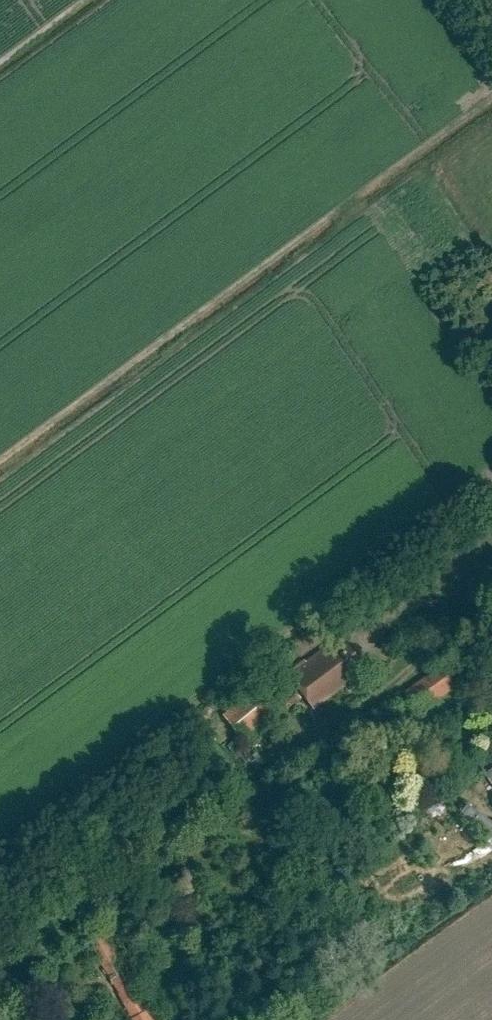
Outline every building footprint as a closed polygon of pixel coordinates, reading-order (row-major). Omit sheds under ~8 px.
[(313,712),(366,674),(341,639),(318,655),(319,658),(303,669),(302,667),(288,677),(286,675),(261,693),(260,691),(223,717),(241,742),(277,716),(274,710),(283,704),(287,711),(301,702),(295,694),(298,691),(313,712)] [(456,690),(440,668),(405,693),(421,714),(456,690)] [(459,815),(487,836),(491,830),(491,822),(467,804),(459,815)] [(117,962),(102,936),(88,944),(130,1019),(150,1019),(132,987),(131,987),(129,984),(117,962)]
